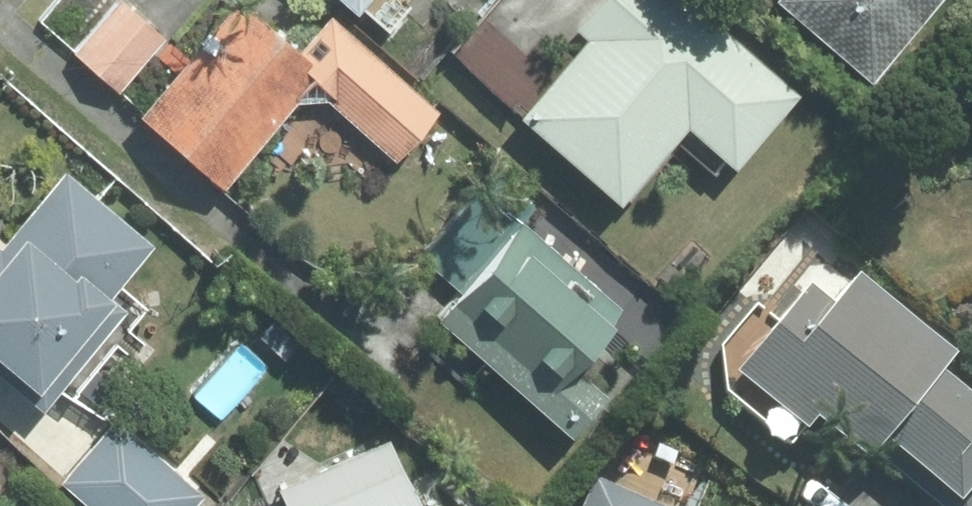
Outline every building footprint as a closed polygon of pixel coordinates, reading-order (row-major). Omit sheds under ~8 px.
[(60,51),(105,94),(154,41),(110,0),(108,0),(60,51)] [(336,15),(349,0),(319,0),(336,15)] [(676,0),(586,0),(560,29),(572,40),(501,118),(599,205),(669,128),(715,169),(782,95),(676,0)] [(849,85),(924,0),(757,0),(849,85)] [(427,109),(320,18),(286,58),(219,2),(120,118),(203,188),(291,84),(382,161),(427,109)] [(138,246),(52,171),(0,231),(0,392),(23,413),(111,312),(94,298),(138,246)] [(510,223),(420,320),(550,438),(592,393),(558,362),(606,310),(510,223)] [(716,377),(835,477),(856,453),(920,505),(971,505),(971,418),(922,376),(938,358),(844,278),(819,308),(793,286),(716,377)] [(45,482),(72,505),(182,505),(192,496),(105,417),(45,482)] [(264,491),(272,505),(417,505),(384,435),(264,491)] [(582,479),(570,505),(642,505),(582,479)]
